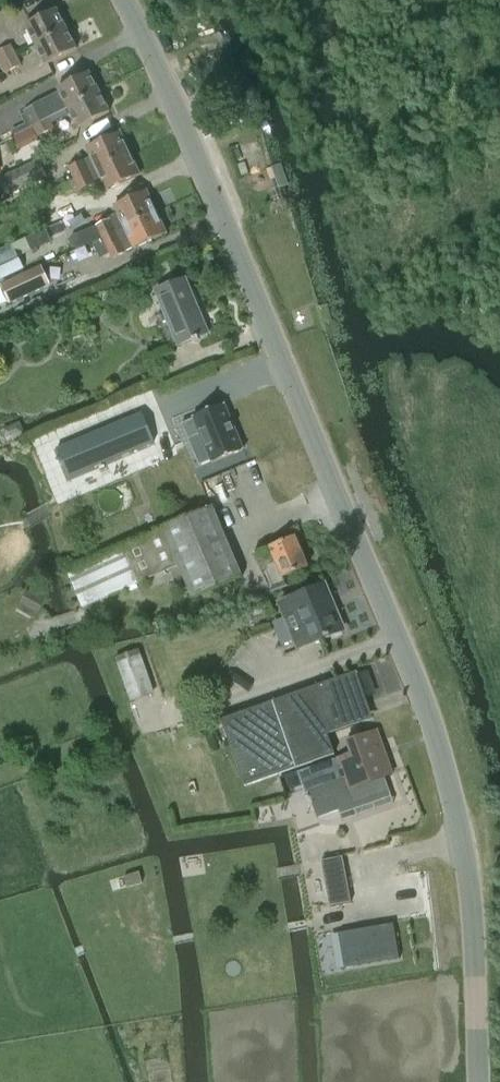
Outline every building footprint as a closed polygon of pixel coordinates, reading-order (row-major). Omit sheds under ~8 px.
[(67,29),(56,9),(25,25),(36,45),(67,29)] [(46,65),(77,49),(67,29),(36,45),(46,65)] [(12,45),(0,51),(0,62),(0,63),(16,54),(12,45)] [(56,61),(61,69),(82,57),(77,49),(56,61)] [(6,73),(22,65),(16,54),(0,63),(6,73)] [(69,108),(100,92),(89,72),(58,88),(61,93),(24,111),(31,126),(50,118),(69,108)] [(100,92),(69,108),(79,128),(110,112),(100,92)] [(13,117),(6,102),(0,105),(0,123),(13,117)] [(32,128),(36,138),(55,129),(50,118),(31,126),(32,128)] [(76,179),(131,154),(121,132),(89,147),(93,157),(71,168),(76,179)] [(131,154),(76,179),(82,190),(104,180),(108,190),(141,175),(131,154)] [(0,179),(0,183),(7,196),(48,177),(40,160),(0,179)] [(104,237),(158,212),(148,191),(115,206),(120,216),(98,226),(104,237)] [(36,197),(29,200),(34,213),(42,210),(36,197)] [(168,233),(158,212),(104,237),(92,242),(101,260),(111,255),(113,259),(168,233)] [(98,226),(77,236),(82,247),(92,242),(104,237),(98,226)] [(45,229),(26,238),(32,251),(51,242),(45,229)] [(0,257),(0,280),(24,269),(15,250),(0,257)] [(41,266),(2,285),(11,305),(50,286),(41,266)] [(187,278),(157,291),(180,347),(195,340),(196,342),(201,340),(200,338),(211,334),(187,278)] [(194,419),(182,424),(189,439),(200,434),(212,461),(243,448),(243,447),(225,404),(193,417),(194,419)] [(143,413),(57,449),(68,478),(155,442),(143,413)] [(26,434),(21,422),(3,429),(8,442),(26,434)] [(242,575),(213,507),(125,545),(67,570),(84,608),(140,582),(170,569),(181,565),(192,592),(194,596),(242,575)] [(272,549),(257,556),(272,593),(289,586),(285,577),(309,567),(296,536),(271,547),(272,549)] [(181,565),(170,569),(182,596),(192,592),(181,565)] [(299,648),(343,630),(325,585),(281,604),(299,648)] [(45,601),(28,591),(21,604),(38,613),(45,601)] [(155,694),(140,650),(116,658),(131,702),(155,694)] [(373,694),(401,688),(398,674),(391,675),(388,664),(363,670),(365,682),(371,681),(373,694)] [(329,734),(362,723),(355,704),(367,700),(358,672),(274,702),(222,720),(246,787),(298,768),(336,754),(329,734)] [(352,753),(322,764),(330,786),(345,781),(354,805),(390,792),(385,778),(393,775),(392,775),(393,774),(377,731),(377,730),(347,741),(352,753)] [(322,764),(298,773),(306,795),(330,786),(322,764)] [(301,843),(324,841),(323,826),(300,828),(301,843)] [(343,857),(322,861),(330,906),(351,902),(343,857)] [(304,872),(310,909),(326,907),(320,869),(304,872)] [(140,872),(125,877),(128,887),(143,882),(140,872)] [(394,924),(348,932),(354,967),(400,959),(394,924)]
